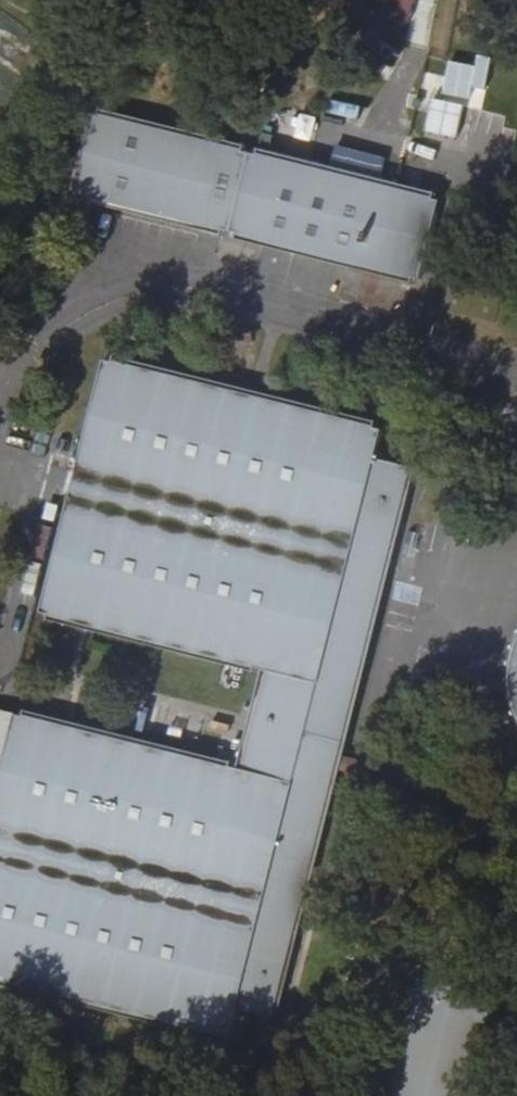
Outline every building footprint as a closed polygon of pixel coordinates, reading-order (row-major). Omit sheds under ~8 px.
[(341,162),(322,157),(107,103),(84,187),(91,189),(429,271),(450,189),(392,174),(397,150),(346,139),(341,162)] [(355,737),(413,513),(426,458),(390,448),(398,414),(116,346),(98,421),(54,601),(275,655),(249,751),(30,698),(0,810),(0,963),(242,1023),(251,990),(287,999),(351,757),(355,737)]
